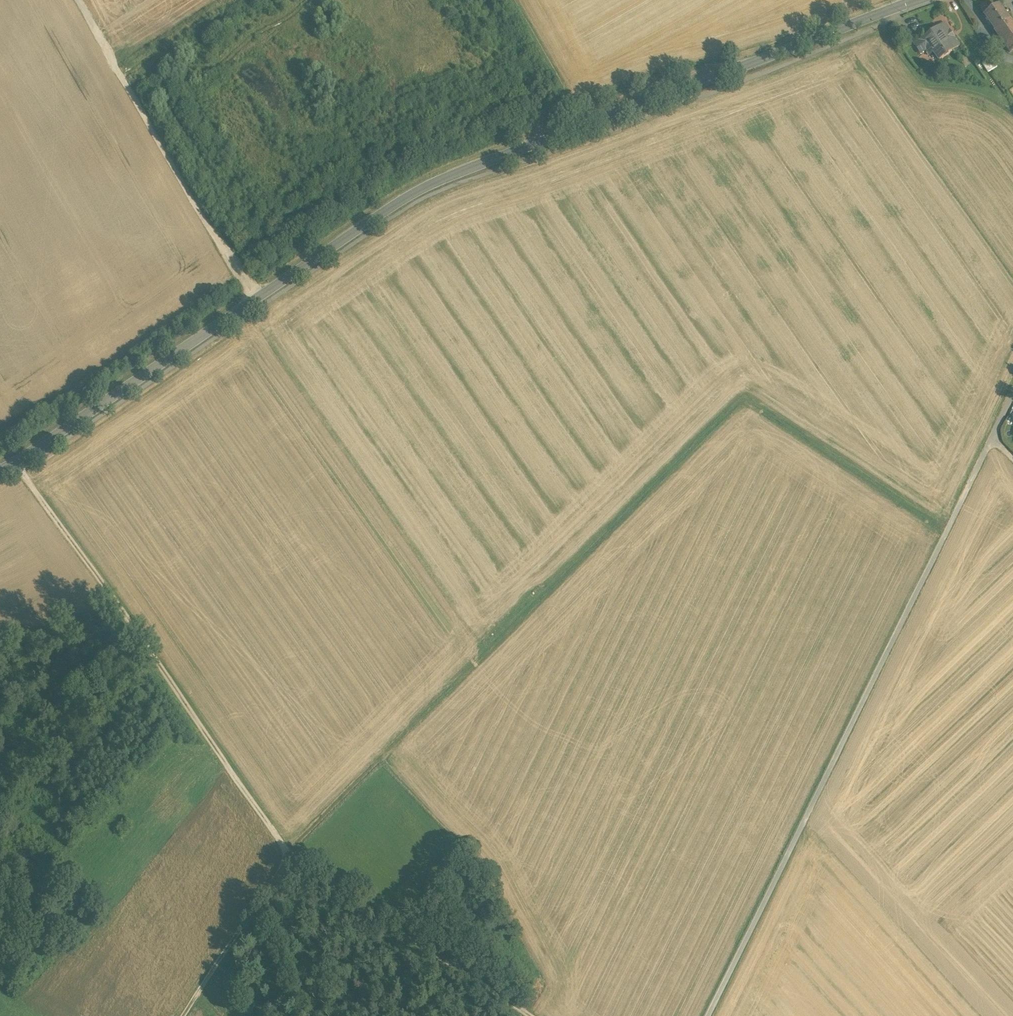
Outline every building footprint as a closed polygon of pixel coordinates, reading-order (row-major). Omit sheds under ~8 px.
[(998,5),(984,15),(995,30),(1009,21),(998,5)] [(1009,21),(995,30),(995,31),(999,37),(998,38),(999,39),(1000,39),(1006,47),(1005,48),(1006,50),(1007,49),(1010,53),(1012,51),(1012,26),(1009,21)] [(944,23),(937,27),(942,34),(949,30),(944,23)] [(937,27),(924,37),(930,46),(930,47),(939,60),(960,46),(953,36),(947,41),(942,34),(937,27)] [(949,30),(942,34),(947,41),(953,36),(949,30)] [(924,37),(916,42),(923,52),(930,47),(930,46),(924,37)] [(991,57),(982,63),(988,72),(997,66),(991,57)]
